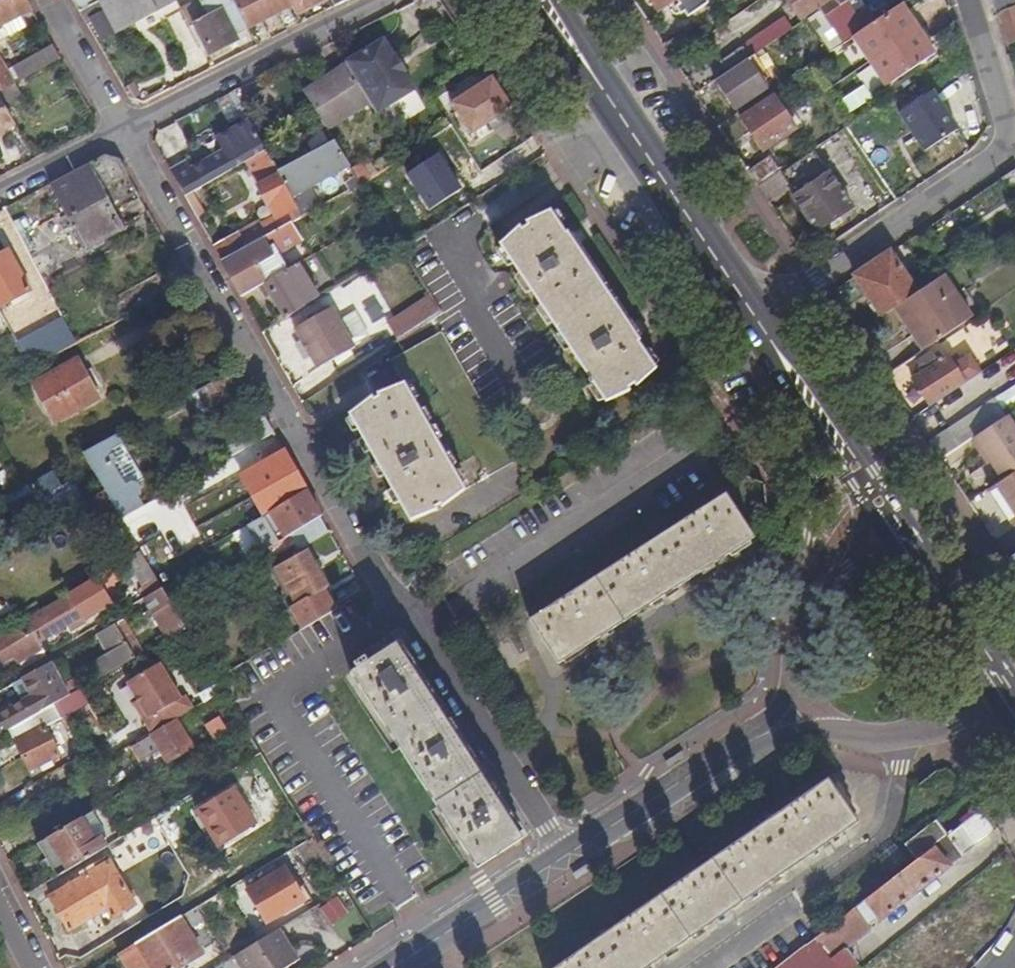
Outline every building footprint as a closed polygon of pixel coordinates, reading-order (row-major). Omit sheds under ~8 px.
[(0,2),(0,26),(32,11),(25,0),(4,0),(0,2)] [(79,13),(104,0),(72,0),(79,13)] [(86,24),(91,21),(101,40),(176,1),(176,0),(104,0),(79,13),(86,24)] [(249,30),(233,0),(200,0),(207,14),(209,18),(204,21),(202,22),(201,20),(197,23),(197,24),(191,28),(205,56),(210,54),(211,56),(238,42),(235,37),(249,30)] [(271,18),(262,0),(233,0),(249,30),(271,18)] [(293,7),(289,0),(262,0),(271,18),(293,7)] [(336,8),(348,0),(332,0),(336,8)] [(659,11),(676,0),(652,0),(659,11)] [(680,5),(676,8),(681,15),(685,12),(689,17),(709,3),(707,0),(677,0),(680,5)] [(833,1),(834,0),(789,0),(803,21),(820,9),(833,1)] [(993,9),(1014,2),(1014,0),(990,0),(993,9)] [(821,10),(823,14),(836,5),(833,1),(820,9),(821,10)] [(908,12),(903,4),(856,35),(853,37),(887,89),(936,56),(932,49),(908,12)] [(853,37),(856,35),(836,5),(823,14),(843,44),(853,37)] [(913,8),(908,12),(932,49),(937,45),(913,8)] [(1010,54),(1014,51),(1014,10),(996,17),(1010,54)] [(781,25),(787,33),(797,27),(793,21),(789,24),(786,21),(781,25)] [(742,50),(748,59),(787,33),(781,25),(742,50)] [(384,39),(345,62),(346,64),(369,102),(376,114),(415,91),(404,74),(407,72),(396,55),(394,57),(384,39)] [(23,77),(63,63),(57,47),(18,61),(23,77)] [(721,63),(728,73),(748,59),(742,50),(741,49),(721,63)] [(14,83),(0,58),(0,91),(14,83)] [(728,73),(714,82),(735,111),(737,109),(740,112),(757,101),(754,98),(768,88),(748,59),(728,73)] [(346,64),(304,92),(325,125),(328,130),(369,102),(346,64)] [(461,120),(451,127),(440,134),(441,135),(445,142),(449,148),(470,134),(472,137),(490,125),(500,118),(512,110),(486,70),(446,97),(461,120)] [(133,84),(124,89),(130,100),(133,101),(141,96),(133,84)] [(869,87),(847,99),(852,108),(874,96),(869,87)] [(900,113),(925,152),(958,130),(933,92),(900,113)] [(15,124),(0,97),(0,132),(15,124)] [(786,111),(775,97),(741,120),(763,152),(797,129),(794,125),(799,122),(789,109),(786,111)] [(503,122),(500,118),(490,125),(493,128),(503,122)] [(170,170),(186,198),(246,164),(256,159),(268,152),(251,120),(216,139),(223,152),(191,169),(187,161),(170,170)] [(328,130),(325,125),(319,128),(329,146),(279,173),(292,198),(299,195),(339,173),(344,182),(304,204),(297,207),(303,219),(351,192),(347,185),(351,183),(359,179),(352,169),(328,130)] [(445,142),(441,135),(421,149),(425,155),(445,142)] [(814,151),(782,172),(782,173),(792,188),(796,196),(830,173),(814,151)] [(262,226),(268,238),(293,224),(303,219),(297,207),(292,198),(279,173),(268,152),(256,159),(268,182),(259,187),(257,187),(268,208),(271,206),(277,218),(262,226)] [(105,157),(50,185),(83,249),(121,229),(101,190),(128,176),(120,162),(105,157)] [(772,157),(749,172),(759,188),(782,173),(782,172),(772,157)] [(256,159),(246,164),(259,187),(268,182),(256,159)] [(366,184),(373,179),(363,163),(352,169),(359,179),(364,186),(366,184)] [(1001,179),(1014,201),(1014,169),(1001,179)] [(854,209),(830,173),(796,196),(794,197),(819,232),(854,209)] [(384,218),(366,184),(364,186),(359,179),(351,183),(347,185),(351,192),(353,191),(368,219),(377,215),(380,220),(384,218)] [(292,198),(297,207),(304,204),(299,195),(292,198)] [(574,250),(566,239),(549,213),(499,246),(605,406),(655,372),(635,341),(627,330),(574,250)] [(223,263),(242,297),(262,286),(267,283),(259,267),(302,242),(293,224),(268,238),(247,249),(223,263)] [(577,232),(566,239),(574,250),(584,243),(577,232)] [(213,246),(223,263),(247,249),(239,233),(213,246)] [(0,256),(0,307),(31,291),(10,251),(0,256)] [(895,309),(918,294),(891,253),(856,276),(883,317),(895,309)] [(271,295),(286,321),(321,300),(299,265),(267,283),(262,286),(268,297),(271,295)] [(973,318),(945,276),(918,294),(895,309),(923,352),(973,318)] [(343,287),(326,292),(330,307),(347,302),(343,287)] [(388,325),(399,342),(440,315),(430,296),(388,325)] [(333,309),(296,330),(319,370),(356,349),(341,323),(333,309)] [(109,326),(121,319),(116,310),(104,316),(109,326)] [(359,313),(341,323),(356,349),(373,339),(359,313)] [(70,332),(62,317),(31,334),(47,360),(76,344),(70,332)] [(88,323),(70,332),(76,344),(101,330),(98,325),(90,329),(88,323)] [(627,330),(635,341),(644,334),(637,323),(627,330)] [(516,463),(443,334),(392,362),(405,385),(350,415),(410,522),(516,463)] [(931,407),(981,373),(970,356),(955,366),(949,357),(940,363),(933,354),(919,363),(925,373),(913,381),(931,407)] [(100,398),(78,359),(34,383),(55,422),(100,398)] [(248,387),(238,369),(188,397),(198,414),(248,387)] [(994,400),(948,432),(959,449),(974,439),(1006,417),(994,400)] [(275,435),(260,408),(246,415),(256,434),(246,440),(250,448),(275,435)] [(1006,417),(974,439),(1002,480),(1014,471),(1014,428),(1007,416),(1006,417)] [(948,432),(931,444),(942,460),(959,449),(948,432)] [(119,436),(84,455),(97,476),(104,489),(121,518),(143,506),(136,494),(140,492),(141,487),(140,484),(138,482),(134,480),(125,485),(114,468),(119,464),(113,454),(125,447),(119,436)] [(125,485),(134,480),(142,476),(125,447),(113,454),(119,464),(114,468),(125,485)] [(322,517),(285,453),(257,469),(261,475),(253,480),(272,513),(250,526),(264,550),(287,537),(322,517)] [(45,495),(61,486),(53,471),(36,480),(45,495)] [(0,473),(0,492),(11,486),(3,472),(0,473)] [(970,502),(994,539),(1014,525),(1014,473),(992,488),(991,487),(970,502)] [(94,494),(104,489),(97,476),(87,481),(94,494)] [(83,492),(87,498),(93,495),(90,488),(83,492)] [(91,534),(121,518),(104,489),(94,494),(93,495),(87,498),(75,505),(91,534)] [(754,539),(724,494),(697,511),(541,612),(528,620),(558,666),(754,539)] [(310,538),(328,528),(322,517),(287,537),(289,541),(310,538)] [(304,630),(334,612),(321,589),(325,587),(305,550),(299,553),(295,546),(288,549),(292,557),(281,563),(276,565),(274,567),(296,605),(291,608),(304,630)] [(142,586),(156,578),(140,550),(126,558),(142,586)] [(186,629),(171,602),(162,587),(142,598),(162,633),(153,638),(157,645),(186,629)] [(69,593),(24,618),(25,619),(27,623),(71,597),(69,593)] [(25,619),(7,630),(9,633),(0,639),(0,662),(15,653),(19,660),(30,654),(26,647),(34,642),(29,633),(32,631),(37,640),(69,621),(72,627),(84,620),(71,597),(27,623),(25,619)] [(107,673),(115,669),(142,653),(122,618),(113,623),(116,628),(98,638),(107,654),(99,659),(107,673)] [(34,642),(37,640),(32,631),(29,633),(34,642)] [(475,870),(521,841),(395,644),(366,663),(364,659),(354,665),(356,669),(350,673),(398,749),(436,808),(475,870)] [(160,662),(127,682),(138,700),(148,717),(144,720),(152,733),(193,709),(185,695),(181,698),(160,662)] [(76,691),(72,685),(65,689),(60,680),(50,686),(41,669),(21,679),(33,700),(25,704),(22,700),(0,712),(0,733),(0,734),(9,729),(54,703),(76,691)] [(138,700),(133,702),(144,720),(148,717),(138,700)] [(54,703),(9,729),(30,769),(60,755),(45,725),(61,717),(54,703)] [(192,747),(177,721),(132,748),(140,762),(160,750),(167,762),(192,747)] [(682,752),(665,762),(668,767),(685,757),(682,752)] [(260,763),(256,756),(249,760),(254,767),(260,763)] [(858,823),(828,779),(727,850),(606,932),(555,967),(650,967),(668,955),(716,922),(763,890),(768,887),(832,841),(858,823)] [(225,852),(268,825),(242,784),(199,812),(225,852)] [(46,821),(54,835),(81,819),(72,805),(46,821)] [(54,835),(39,845),(57,876),(121,837),(102,806),(81,819),(54,835)] [(159,814),(164,823),(177,815),(172,806),(159,814)] [(126,834),(124,835),(136,857),(172,836),(164,823),(159,814),(145,822),(126,834)] [(915,862),(946,837),(935,823),(904,847),(915,862)] [(934,847),(812,941),(777,967),(853,967),(856,966),(846,948),(872,929),(870,925),(879,918),(881,920),(949,867),(934,847)] [(589,863),(572,873),(576,879),(593,869),(589,863)] [(134,910),(111,866),(79,883),(76,877),(61,885),(64,890),(50,897),(68,932),(106,912),(111,922),(134,910)] [(265,921),(302,900),(285,870),(248,891),(265,921)] [(133,946),(146,967),(179,967),(200,955),(179,919),(133,946)] [(278,929),(233,956),(241,967),(286,967),(297,961),(278,929)]
